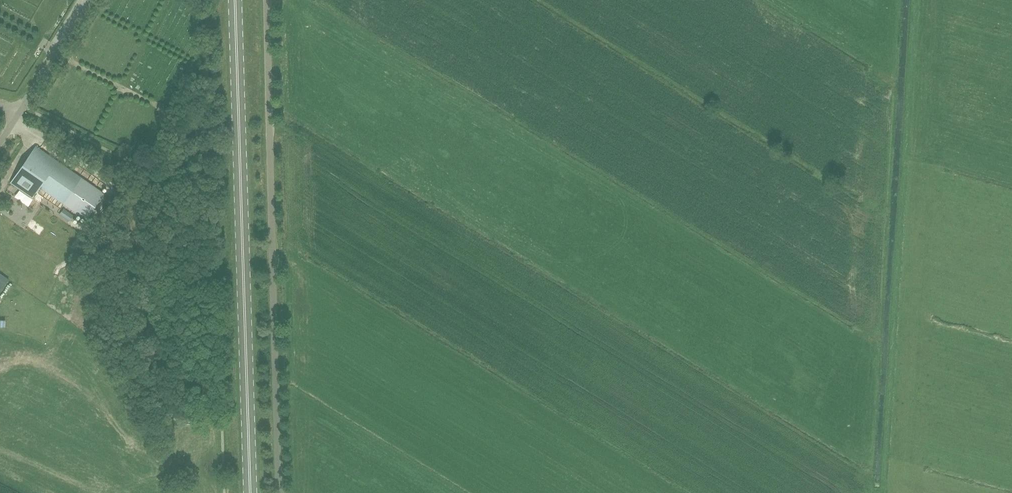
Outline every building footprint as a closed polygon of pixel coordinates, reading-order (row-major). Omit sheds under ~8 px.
[(168,114),(171,109),(161,103),(159,106),(157,109),(158,110),(158,109),(168,114)] [(104,193),(35,145),(10,182),(33,198),(40,188),(86,220),(104,193)] [(60,214),(70,221),(74,215),(64,208),(60,214)] [(7,304),(16,291),(10,287),(1,301),(7,304)]
